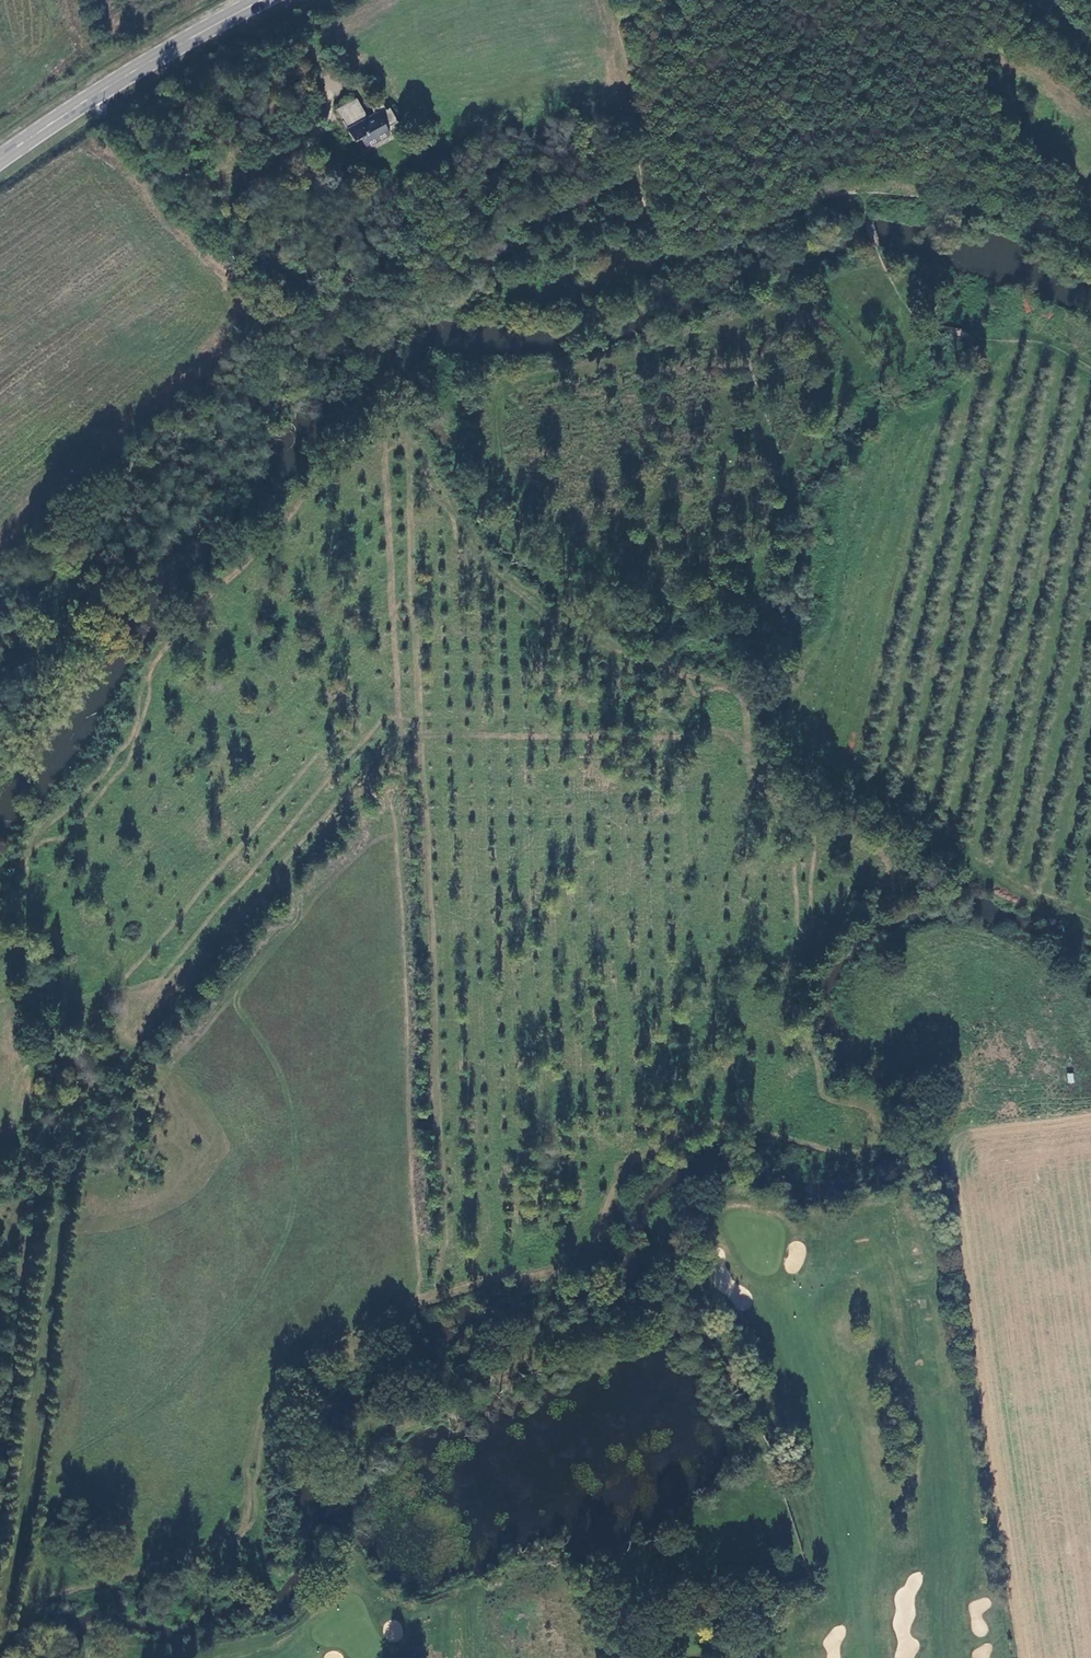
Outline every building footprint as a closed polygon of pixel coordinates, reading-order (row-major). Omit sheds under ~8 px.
[(337,109),(354,141),(359,138),(365,149),(390,136),(386,128),(397,122),(389,108),(385,110),(381,103),(371,108),(374,113),(366,118),(356,99),(337,109)]
